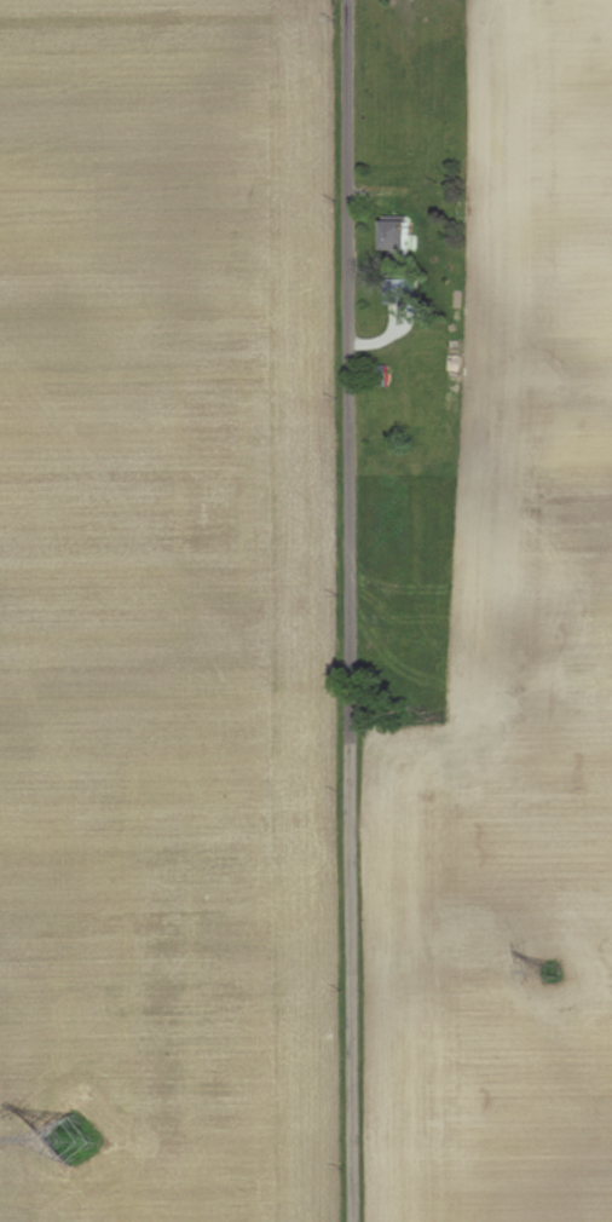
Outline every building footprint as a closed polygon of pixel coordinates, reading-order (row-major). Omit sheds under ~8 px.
[(416,221),(390,220),(389,249),(415,250),(416,221)] [(391,302),(412,302),(412,278),(390,278),(391,302)]
